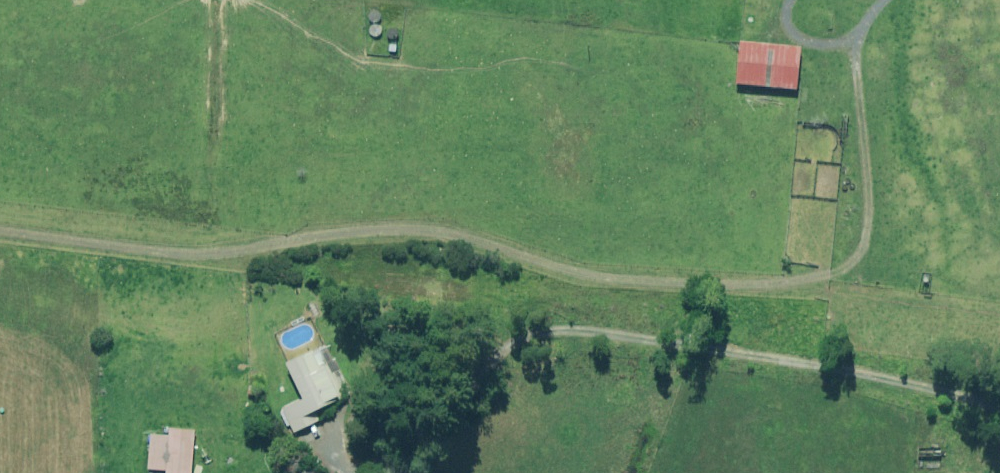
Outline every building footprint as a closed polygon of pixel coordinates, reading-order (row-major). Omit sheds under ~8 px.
[(379,23),(381,22),(382,20),(383,18),(383,16),(382,14),(381,12),(379,11),(377,11),(375,11),(373,12),(371,13),(370,15),(370,17),(370,19),(371,21),(373,23),(375,23),(377,24),(379,23)] [(381,36),(382,35),(383,33),(384,31),(383,29),(383,27),(381,25),(379,24),(377,24),(375,25),(373,26),(371,27),(371,29),(370,32),(371,34),(372,36),(374,37),(377,37),(379,37),(381,36)] [(399,39),(401,38),(402,36),(402,34),(402,32),(401,31),(400,29),(398,28),(396,28),(394,28),(393,29),(391,30),(391,32),(390,34),(391,36),(392,38),(393,39),(395,40),(397,40),(399,39)] [(803,48),(744,41),(739,85),(798,91),(803,48)] [(327,366),(321,369),(312,351),(287,363),(304,399),(283,409),(295,433),(319,421),(313,408),(341,395),(327,366)] [(195,430),(169,428),(168,438),(151,436),(149,470),(167,471),(167,472),(192,472),(195,430)]
